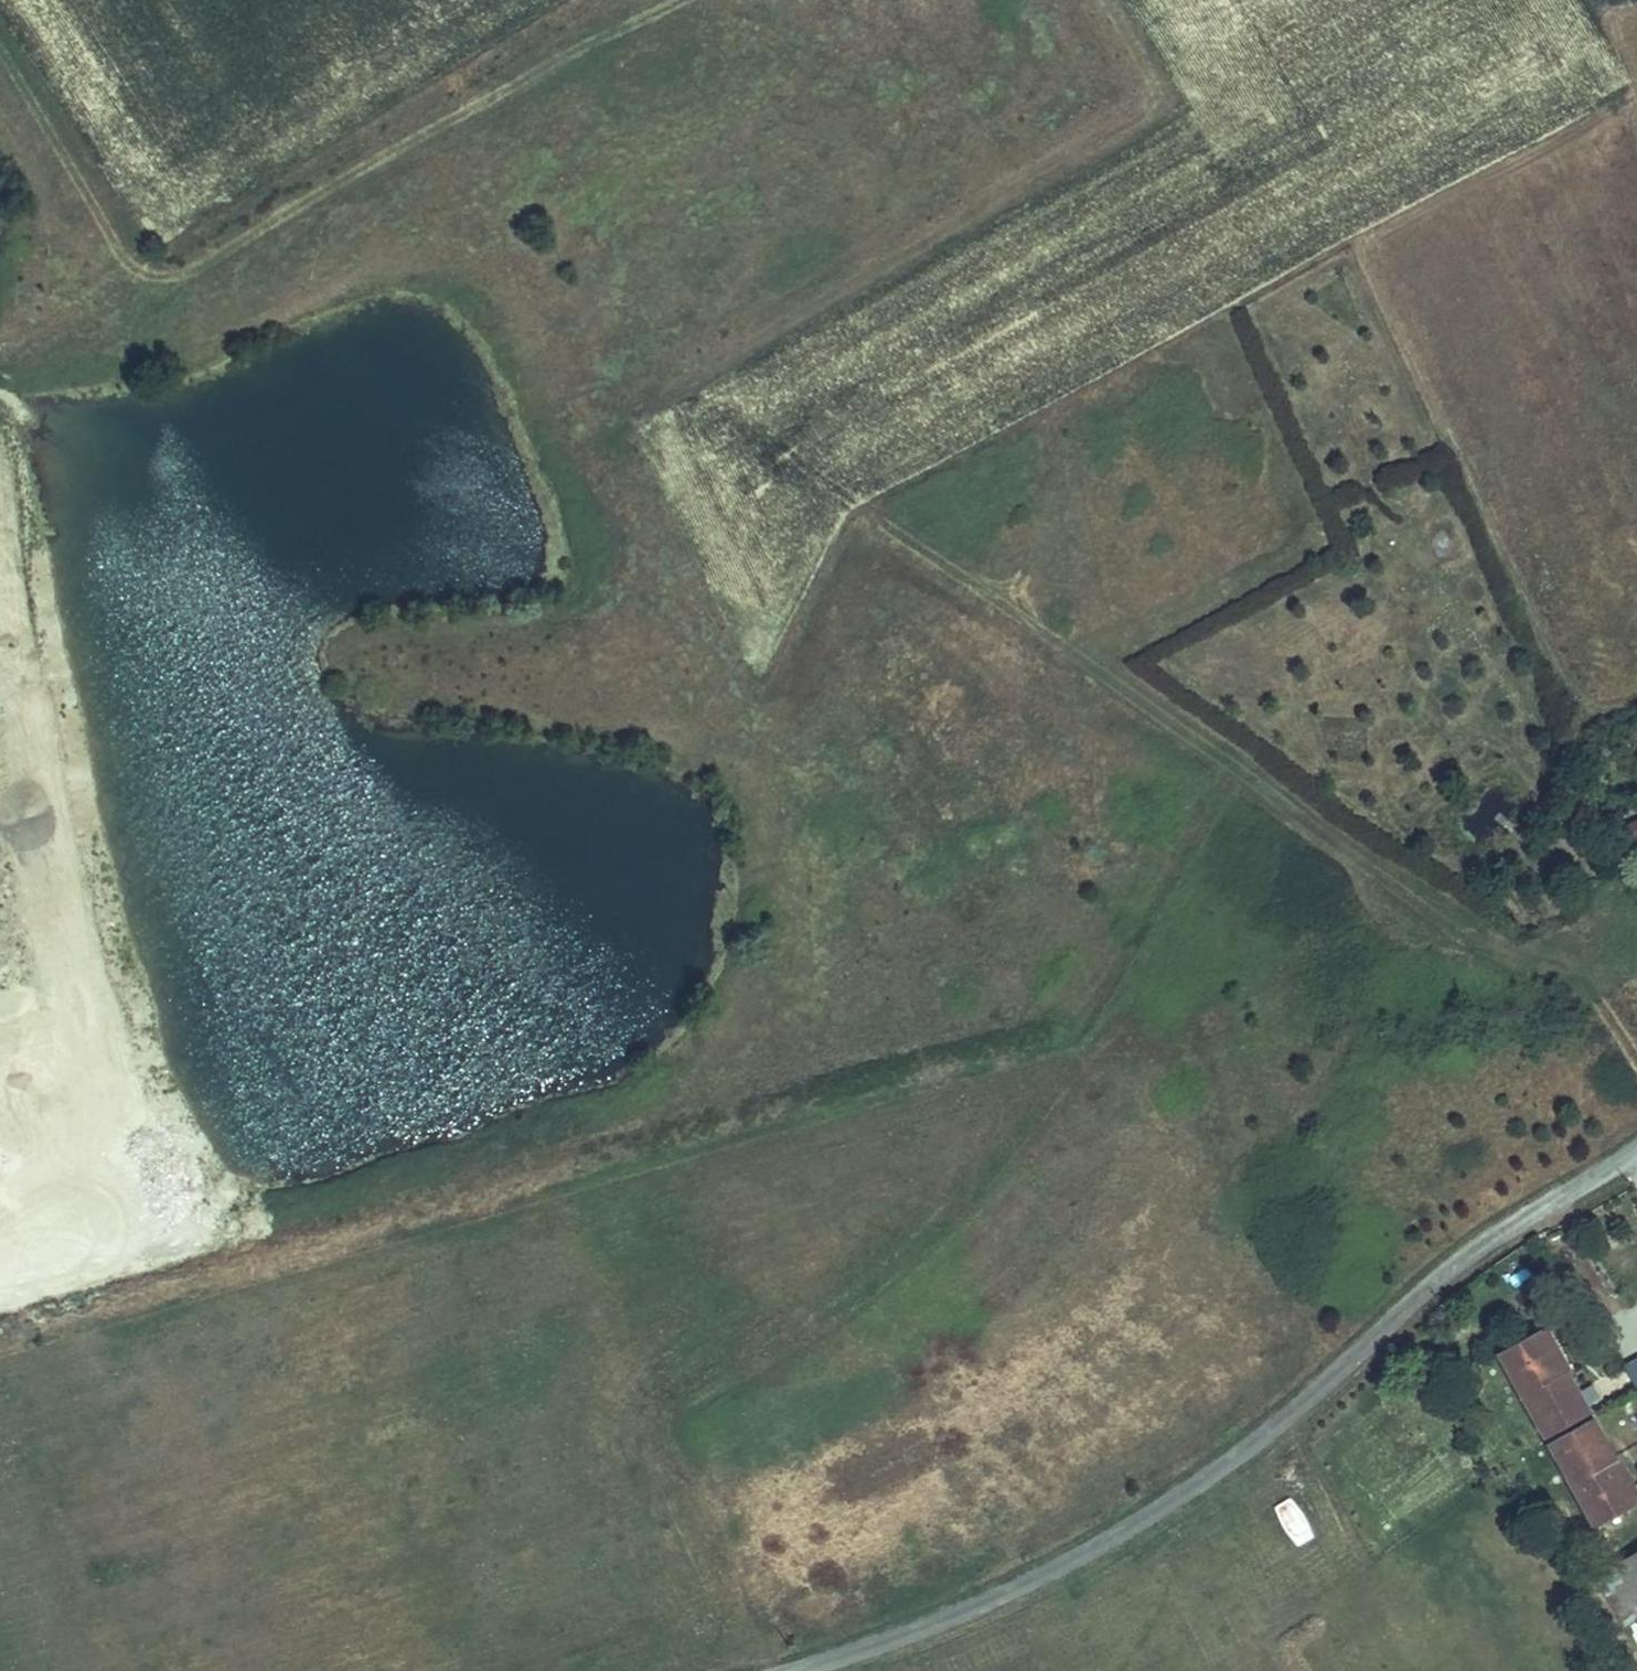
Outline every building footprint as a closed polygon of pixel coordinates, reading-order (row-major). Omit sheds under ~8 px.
[(1636,841),(1636,821),(1627,825),(1635,842),(1636,841)] [(1540,1333),(1564,1376),(1573,1371),(1549,1327),(1540,1333)] [(1590,1413),(1568,1374),(1564,1376),(1540,1333),(1500,1355),(1545,1438),(1590,1413)] [(1633,1503),(1610,1460),(1614,1457),(1595,1421),(1550,1445),(1594,1525),(1633,1503)] [(1633,1503),(1636,1501),(1636,1489),(1618,1455),(1610,1460),(1633,1503)] [(1616,1566),(1636,1603),(1636,1554),(1616,1566)]
